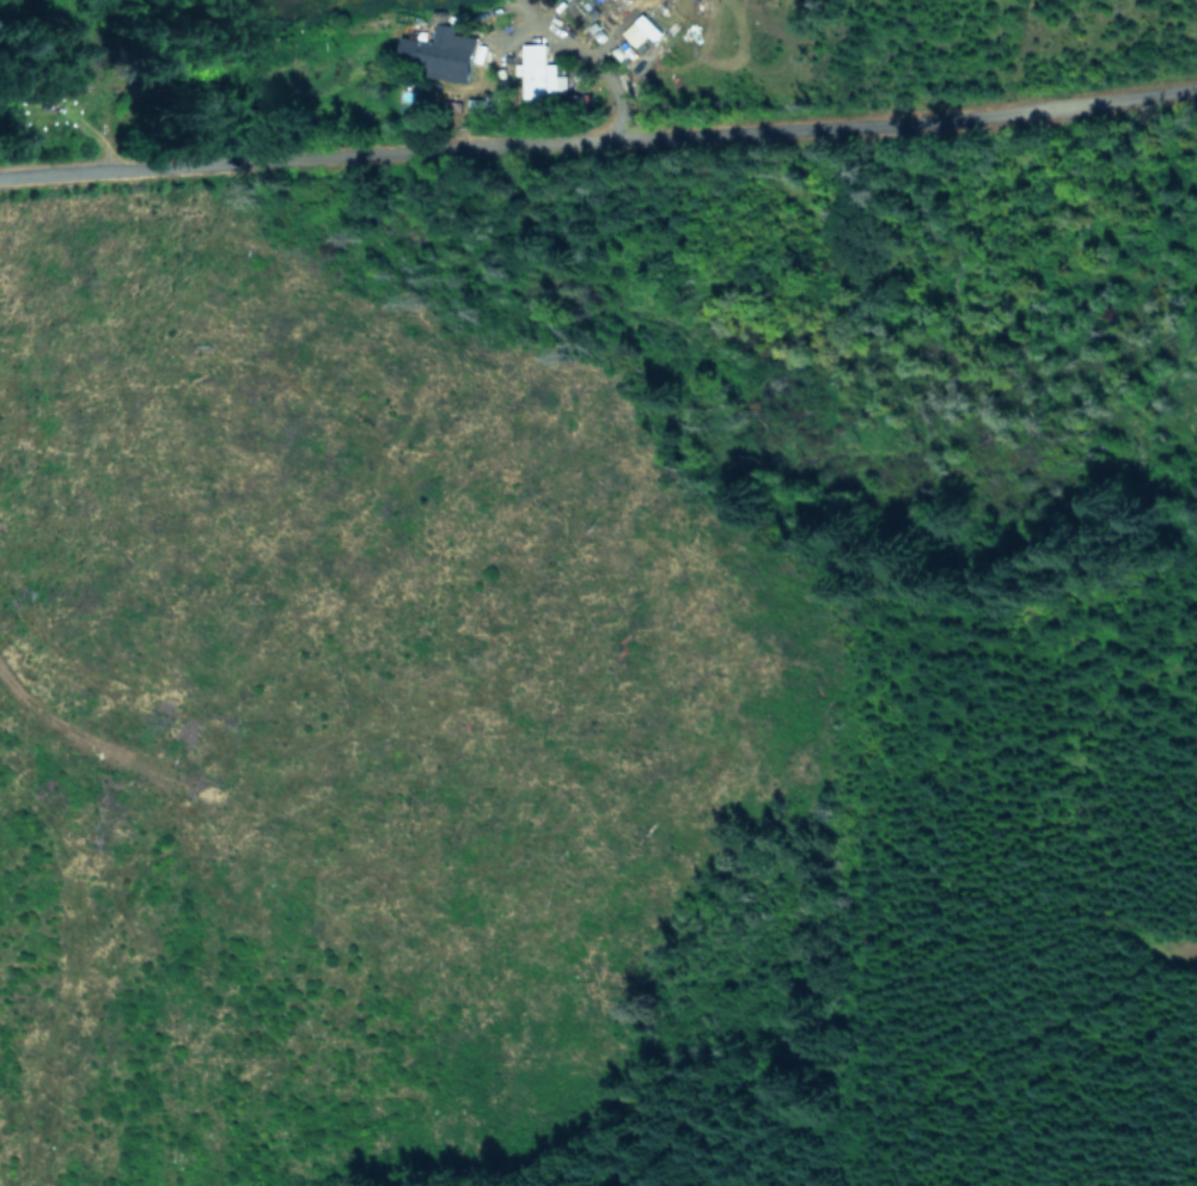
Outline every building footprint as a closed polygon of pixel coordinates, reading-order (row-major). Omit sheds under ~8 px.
[(621,32),(635,47),(647,35),(652,40),(660,32),(642,12),(621,32)] [(432,41),(400,36),(396,63),(468,76),(474,37),(454,33),(456,25),(436,22),(432,41)] [(545,43),(522,43),(522,63),(515,63),(515,74),(523,74),(523,98),(546,97),(546,91),(566,90),(566,75),(556,75),(556,63),(545,63),(545,43)]
